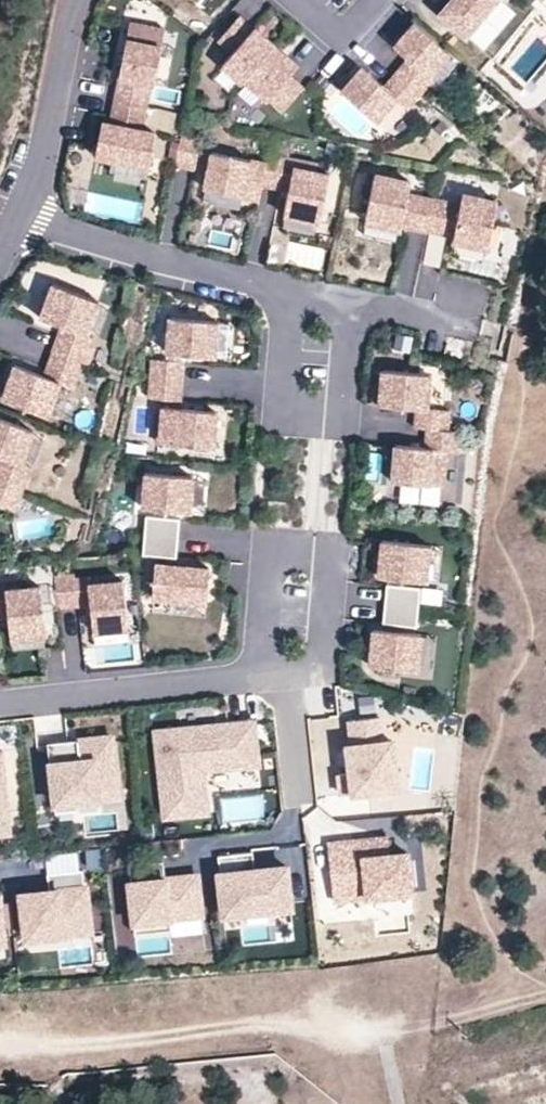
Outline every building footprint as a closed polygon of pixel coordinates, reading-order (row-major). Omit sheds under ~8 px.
[(440,16),(466,39),(500,0),(454,0),(440,16)] [(274,46),(240,16),(218,41),(232,54),(222,65),(243,82),(245,80),(274,46)] [(165,26),(130,19),(119,77),(151,83),(154,84),(165,26)] [(396,47),(409,59),(397,73),(422,95),(434,80),(430,76),(449,54),(416,24),(396,47)] [(297,66),(274,46),(245,80),(282,112),(303,87),(290,74),(297,66)] [(397,73),(385,87),(363,68),(343,91),(377,121),(397,98),(409,109),(422,95),(397,73)] [(151,83),(119,77),(118,85),(150,91),(151,83)] [(150,91),(118,85),(115,100),(147,107),(150,91)] [(147,107),(115,100),(111,116),(144,122),(147,107)] [(144,122),(111,116),(110,124),(142,131),(144,122)] [(110,124),(102,123),(96,156),(149,166),(155,133),(142,131),(110,124)] [(200,137),(182,133),(175,166),(194,170),(200,137)] [(266,164),(211,153),(203,189),(258,200),(261,187),(266,164)] [(280,191),(287,158),(268,155),(266,164),(261,187),(280,191)] [(287,192),(292,167),(294,160),(287,158),(280,191),(287,192)] [(327,174),(292,167),(287,192),(283,214),(318,221),(327,174)] [(410,182),(375,175),(364,225),(399,232),(410,182)] [(496,201),(461,194),(451,241),(486,248),(496,201)] [(424,234),(431,202),(411,198),(405,230),(424,234)] [(450,206),(431,202),(424,234),(444,238),(450,206)] [(98,301),(54,284),(41,318),(62,326),(86,334),(98,301)] [(217,322),(170,319),(168,353),(214,357),(217,322)] [(62,326),(52,351),(84,362),(93,337),(86,334),(62,326)] [(84,362),(52,351),(43,376),(60,382),(74,387),(84,362)] [(184,363),(152,360),(150,379),(183,382),(184,363)] [(43,376),(16,365),(3,399),(48,415),(60,382),(43,376)] [(430,375),(383,371),(381,385),(380,405),(416,408),(427,409),(430,375)] [(183,382),(150,379),(149,399),(181,401),(183,382)] [(380,405),(381,385),(375,384),(373,405),(380,405)] [(216,412),(161,407),(159,443),(213,447),(216,412)] [(450,411),(427,409),(416,408),(415,427),(426,428),(448,430),(450,411)] [(0,418),(0,455),(20,463),(33,431),(0,418)] [(459,431),(448,430),(426,428),(425,447),(447,449),(458,450),(459,431)] [(425,447),(396,445),(393,482),(444,485),(447,449),(425,447)] [(0,455),(0,463),(18,470),(29,474),(31,467),(20,463),(0,455)] [(0,463),(0,484),(22,492),(29,474),(18,470),(0,463)] [(193,478),(146,473),(143,509),(190,512),(193,478)] [(0,484),(0,504),(15,510),(22,492),(0,484)] [(145,536),(178,539),(179,519),(147,517),(145,536)] [(178,539),(145,536),(143,555),(176,557),(178,539)] [(429,546),(382,541),(378,576),(425,581),(429,546)] [(209,568),(155,564),(153,598),(207,602),(209,568)] [(74,574),(54,576),(58,608),(76,607),(74,574)] [(86,574),(74,574),(76,607),(89,606),(87,581),(86,574)] [(122,577),(87,581),(89,606),(91,627),(126,624),(122,577)] [(0,584),(0,617),(8,617),(6,591),(5,583),(0,584)] [(419,588),(387,585),(385,604),(417,607),(419,588)] [(40,588),(6,591),(8,617),(10,638),(45,635),(40,588)] [(417,607),(385,604),(383,623),(415,626),(417,607)] [(420,635),(372,630),(369,665),(416,670),(420,635)] [(386,711),(387,696),(359,695),(359,710),(386,711)] [(378,712),(350,715),(353,741),(346,741),(349,768),(338,769),(340,790),(397,784),(392,736),(381,738),(378,712)] [(213,725),(155,732),(164,817),(207,813),(203,770),(255,765),(251,724),(224,727),(225,731),(214,732),(213,725)] [(111,736),(77,740),(77,743),(78,751),(69,752),(68,743),(48,746),(54,809),(74,807),(74,799),(117,795),(111,736)] [(77,743),(68,743),(69,752),(78,751),(77,743)] [(10,833),(2,750),(0,750),(0,834),(10,833)] [(362,857),(388,854),(387,837),(360,840),(362,857)] [(360,840),(326,844),(332,900),(410,892),(406,852),(388,854),(362,857),(360,840)] [(253,854),(218,857),(220,875),(218,875),(222,916),(245,913),(244,903),(266,900),(266,906),(290,903),(286,868),(254,871),(253,854)] [(163,861),(128,865),(130,882),(128,882),(133,932),(170,929),(169,917),(200,914),(196,875),(164,879),(163,861)] [(47,892),(19,895),(22,932),(60,928),(61,934),(89,931),(85,888),(83,888),(81,871),(45,874),(47,892)] [(251,919),(291,917),(291,904),(250,907),(251,919)] [(60,928),(22,932),(23,939),(61,934),(60,928)]
